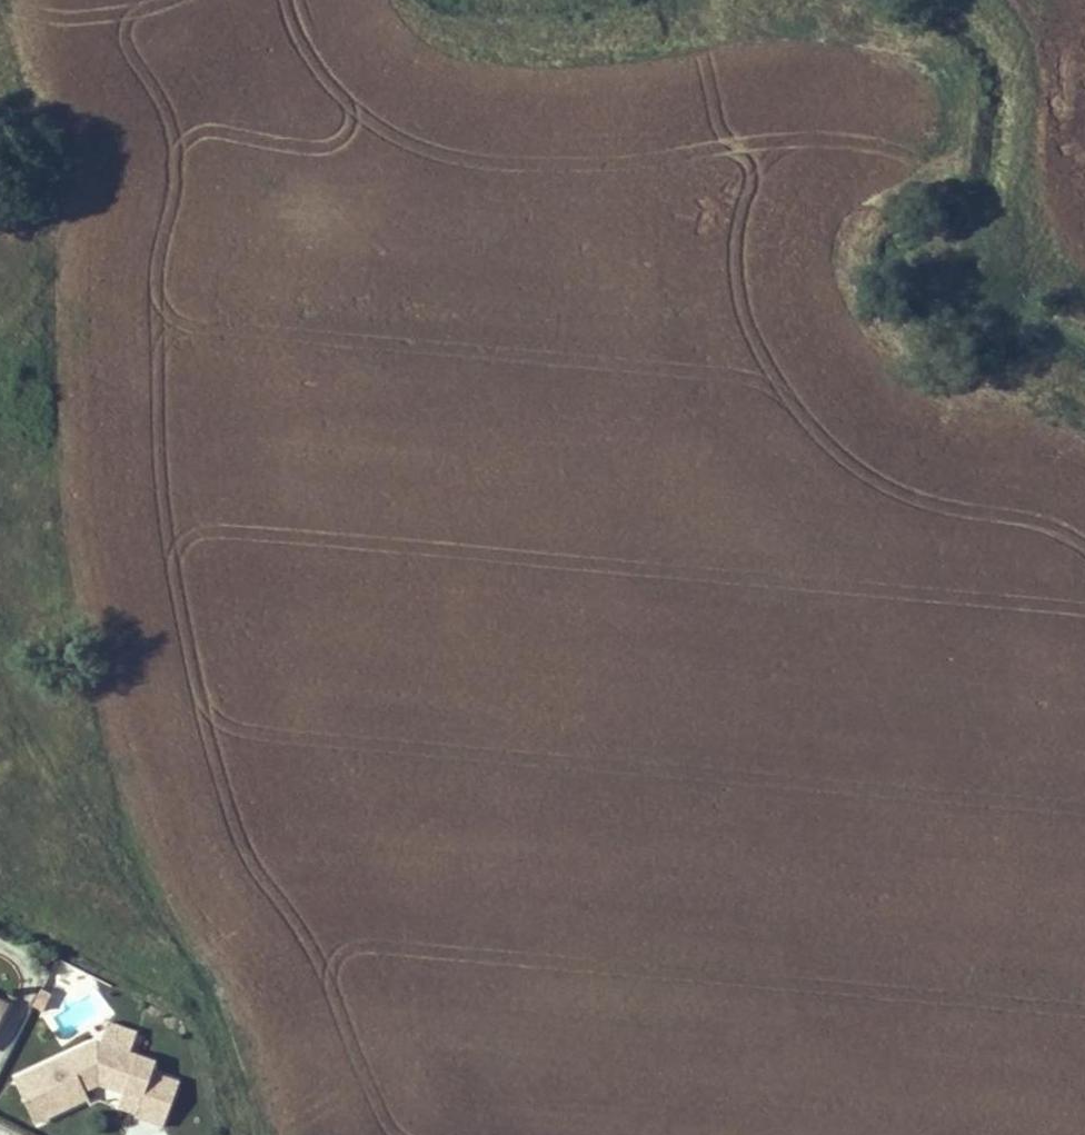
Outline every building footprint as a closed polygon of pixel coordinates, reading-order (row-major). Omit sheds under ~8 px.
[(46,988),(38,984),(29,1000),(37,1005),(46,988)] [(15,1080),(36,1124),(88,1099),(84,1091),(99,1085),(141,1099),(135,1117),(164,1127),(179,1082),(152,1073),(156,1062),(96,1042),(15,1080)]
